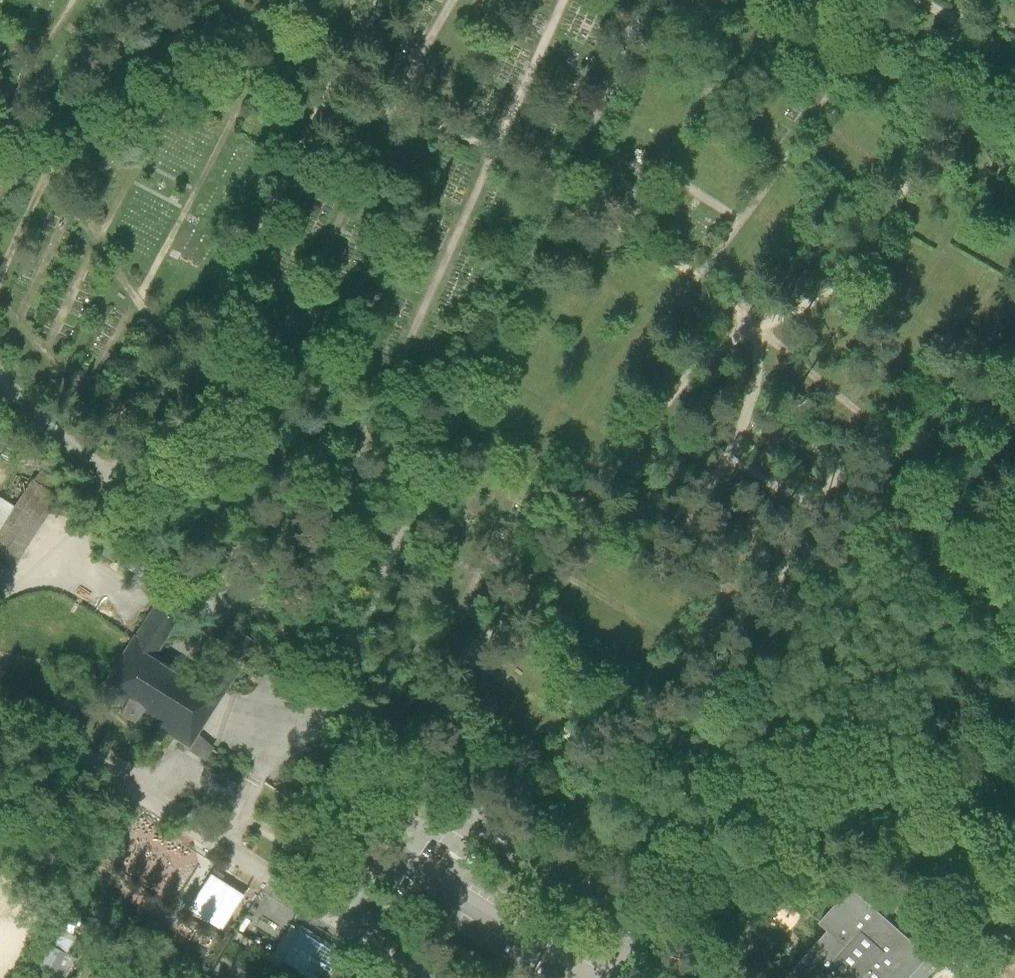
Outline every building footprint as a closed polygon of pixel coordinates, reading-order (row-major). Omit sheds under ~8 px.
[(0,505),(0,547),(24,561),(56,508),(28,491),(22,502),(8,493),(0,505)] [(158,559),(133,544),(119,566),(135,576),(132,580),(142,586),(145,582),(144,582),(158,559)] [(163,594),(136,637),(135,636),(100,691),(125,707),(122,712),(135,721),(139,716),(160,729),(190,747),(240,667),(223,656),(203,690),(183,678),(154,659),(200,586),(158,559),(144,582),(145,582),(163,594)] [(247,899),(212,876),(190,911),(224,934),(247,899)] [(857,891),(822,928),(830,936),(791,977),(933,977),(941,969),(857,891)] [(274,957),(307,977),(329,977),(343,957),(294,925),(274,957)]
